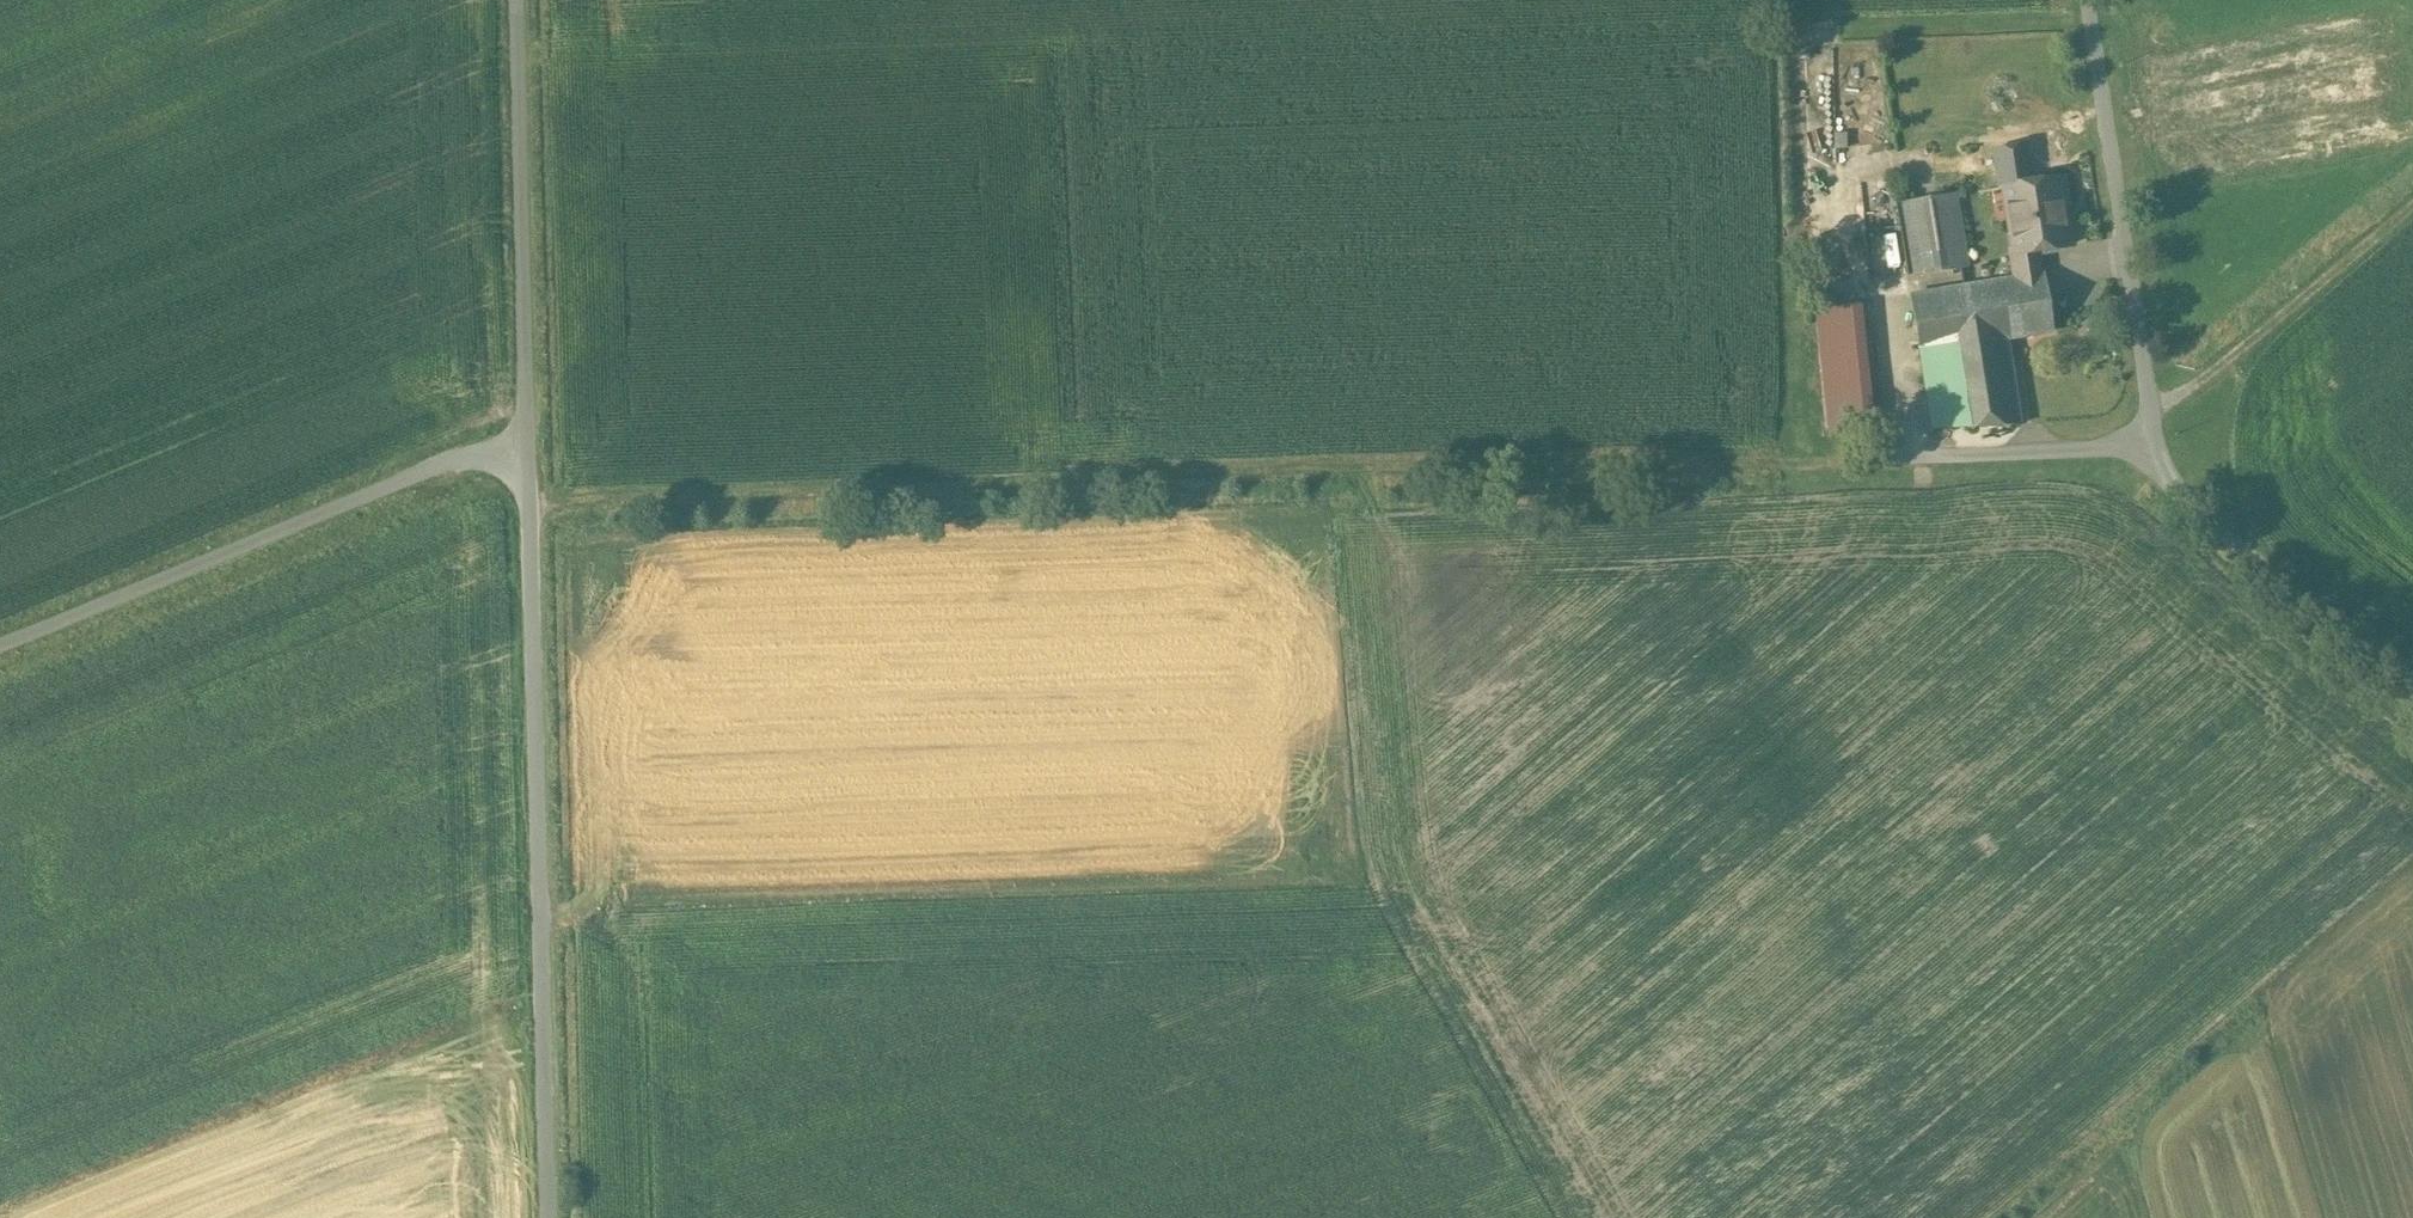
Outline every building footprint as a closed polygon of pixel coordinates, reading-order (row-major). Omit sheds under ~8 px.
[(1892,177),(1859,182),(1873,279),(1906,274),(1892,177)] [(2064,178),(2004,187),(2014,251),(2010,252),(2014,277),(2042,273),(2039,249),(2068,244),(2062,206),(2068,205),(2064,178)] [(1954,193),(1902,202),(1913,274),(1966,266),(1954,193)] [(1852,232),(1820,235),(1823,263),(1841,433),(1873,430),(1852,232)] [(1823,263),(1806,265),(1824,435),(1841,433),(1823,263)] [(2014,277),(1912,293),(1921,351),(2007,338),(2054,330),(2045,273),(2042,273),(2014,277)] [(2007,338),(1921,351),(1933,427),(2020,424),(2007,338)]
